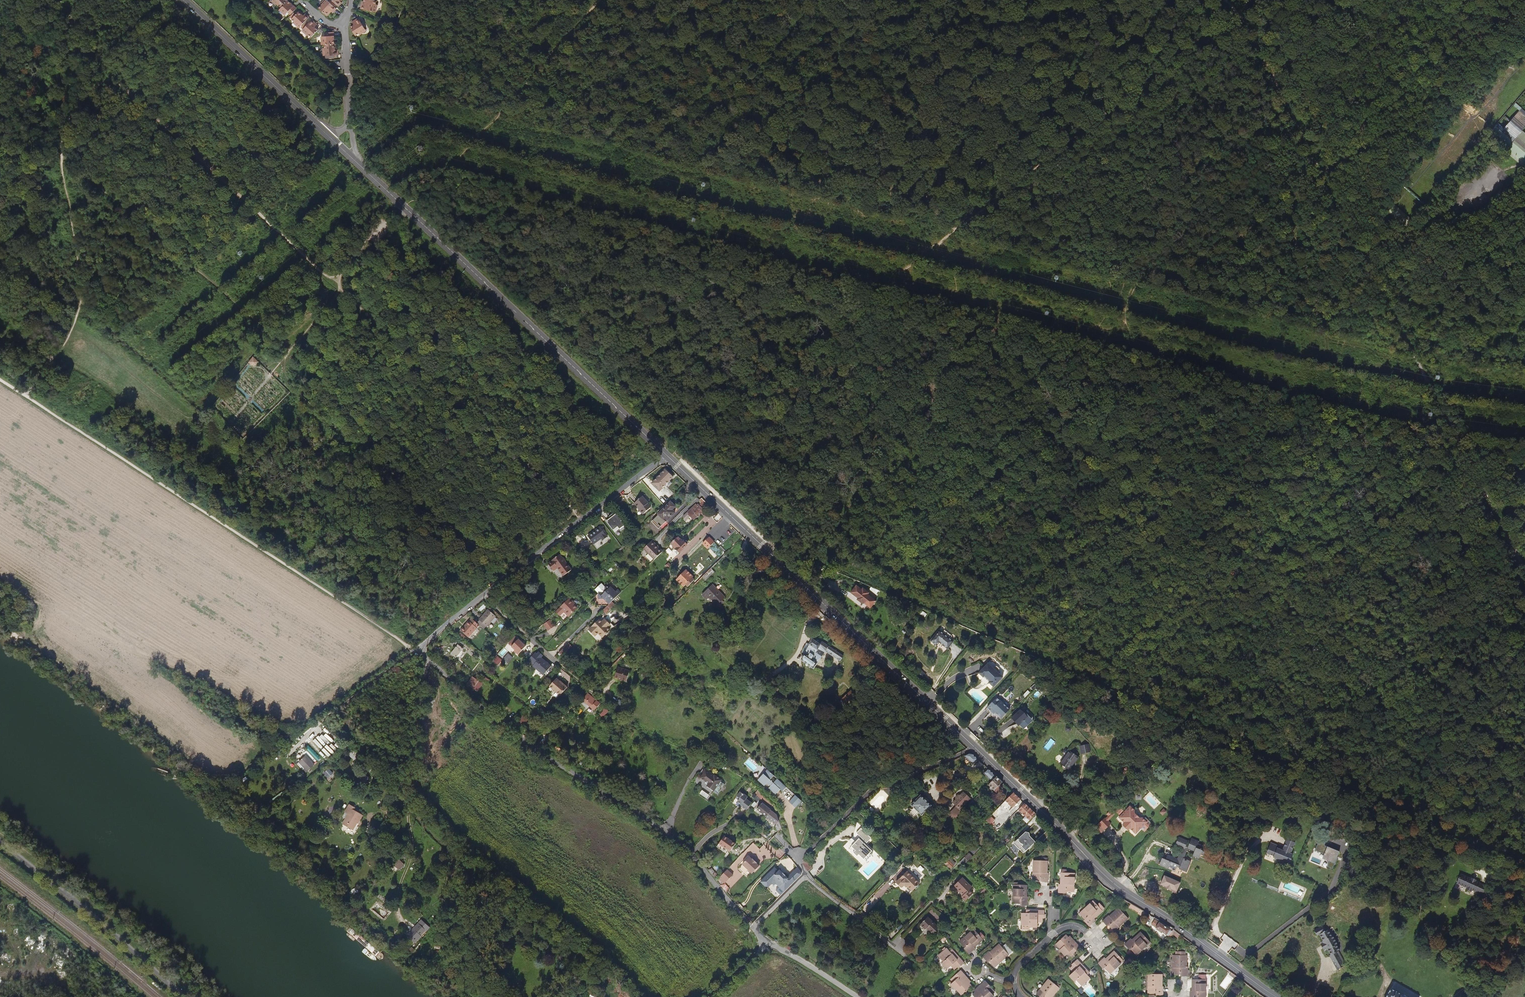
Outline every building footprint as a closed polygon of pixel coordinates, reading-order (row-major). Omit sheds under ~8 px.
[(288,1),(286,0),(273,0),(272,1),(281,9),(288,1)] [(379,6),(376,5),(377,2),(372,0),(365,0),(364,4),(363,4),(362,9),(376,13),(379,6)] [(290,15),(296,9),(288,1),(281,9),(279,10),(285,16),(288,13),(290,15)] [(336,10),(326,1),(319,9),(326,16),(330,11),(333,14),(336,10)] [(300,28),(309,18),(305,15),(303,17),(298,13),(291,20),(300,28)] [(366,31),(359,20),(353,24),(354,26),(351,28),(357,37),(366,31)] [(318,31),(315,28),(317,26),(312,21),(302,30),(311,38),(318,31)] [(334,45),(333,33),(325,33),(325,37),(321,38),(321,45),(323,45),(334,45)] [(337,56),(337,51),(334,51),(334,45),(323,45),(324,57),(337,56)] [(1487,136),(1524,168),(1524,133),(1522,131),(1516,138),(1498,123),(1487,136)] [(660,490),(674,477),(666,469),(652,483),(660,490)] [(651,507),(648,504),(649,503),(642,496),(634,503),(639,508),(638,509),(643,515),(651,507)] [(699,505),(698,504),(698,505),(697,504),(688,512),(690,513),(689,514),(695,520),(705,510),(710,505),(704,500),(699,505)] [(666,522),(679,509),(671,501),(658,514),(659,514),(666,522)] [(1271,526),(1278,517),(1267,509),(1264,513),(1268,516),(1264,520),(1271,526)] [(625,525),(615,512),(608,517),(610,519),(606,521),(614,530),(618,527),(620,529),(625,525)] [(666,522),(659,514),(653,520),(657,524),(660,528),(666,522)] [(652,529),(657,524),(653,520),(648,525),(652,529)] [(607,537),(600,527),(588,536),(594,544),(602,539),(603,541),(607,537)] [(688,545),(684,541),(683,541),(678,536),(678,537),(671,544),(676,549),(675,550),(678,554),(688,545)] [(715,544),(709,538),(702,544),(708,550),(715,544)] [(651,542),(643,550),(653,561),(655,560),(661,554),(655,547),(656,546),(651,542)] [(572,570),(560,554),(552,560),(552,561),(548,564),(554,571),(558,568),(564,576),(572,570)] [(761,561),(755,554),(751,557),(757,564),(761,561)] [(707,580),(715,572),(712,568),(703,577),(707,580)] [(695,580),(693,578),(694,576),(686,569),(677,579),(684,587),(686,585),(688,587),(695,580)] [(598,594),(604,587),(601,584),(595,590),(598,594)] [(725,597),(713,584),(702,595),(707,599),(709,597),(717,605),(725,597)] [(613,600),(620,593),(617,590),(615,593),(610,588),(604,587),(598,594),(598,599),(606,600),(611,603),(613,600)] [(872,598),(874,596),(868,591),(867,592),(861,587),(854,593),(862,600),(861,602),(866,607),(867,606),(872,610),(879,604),(872,598)] [(569,615),(578,607),(575,604),(575,603),(570,597),(556,610),(561,615),(565,611),(569,615)] [(605,612),(614,604),(612,601),(611,603),(603,610),(605,612)] [(487,627),(496,616),(488,609),(479,620),(487,627)] [(469,637),(480,625),(477,623),(471,618),(461,630),(469,637)] [(610,630),(608,627),(610,624),(605,619),(602,622),(599,619),(589,630),(593,634),(596,630),(603,637),(610,630)] [(487,627),(479,620),(477,623),(480,625),(485,629),(487,627)] [(551,621),(543,625),(548,632),(555,627),(551,621)] [(941,633),(938,631),(928,643),(935,648),(938,644),(946,650),(953,642),(949,639),(952,636),(944,630),(941,633)] [(526,646),(515,636),(509,643),(515,649),(514,650),(518,654),(526,646)] [(814,669),(826,651),(841,661),(844,656),(820,640),(819,643),(812,639),(809,645),(810,645),(805,654),(804,654),(801,659),(814,669)] [(562,655),(572,645),(569,643),(560,653),(562,655)] [(805,654),(810,645),(809,645),(807,643),(802,652),(804,654),(805,654)] [(503,653),(508,647),(505,645),(504,646),(500,651),(503,653)] [(454,659),(462,650),(457,646),(449,655),(454,659)] [(551,666),(546,662),(546,661),(542,657),(544,655),(539,651),(537,654),(536,652),(529,660),(534,665),(533,666),(544,675),(551,666)] [(506,653),(503,659),(509,662),(512,656),(506,653)] [(579,666),(586,659),(583,657),(577,664),(579,666)] [(626,683),(630,672),(618,667),(614,679),(626,683)] [(1002,671),(998,667),(988,676),(992,681),(993,679),(1001,687),(999,688),(1002,691),(1012,681),(1007,677),(1002,671)] [(478,680),(479,678),(475,675),(469,684),(473,687),(473,686),(478,680)] [(562,695),(569,686),(563,681),(563,682),(558,677),(551,686),(562,695)] [(482,680),(479,678),(478,680),(473,686),(477,689),(483,680),(482,680)] [(846,705),(856,696),(852,690),(841,700),(846,705)] [(597,711),(602,705),(588,693),(586,696),(586,695),(583,699),(586,702),(591,706),(597,711)] [(1004,717),(1012,708),(999,696),(989,706),(993,710),(995,708),(998,710),(997,711),(1004,717)] [(1023,730),(1033,722),(1024,712),(1022,714),(1020,711),(1012,719),(1018,727),(1019,726),(1023,730)] [(523,728),(525,722),(519,719),(516,725),(523,728)] [(625,738),(630,732),(627,729),(624,732),(622,729),(616,735),(620,738),(622,736),(625,738)] [(870,747),(875,739),(873,738),(874,737),(875,736),(875,735),(875,734),(874,733),(873,733),(872,733),(872,734),(871,734),(871,735),(871,736),(871,737),(869,735),(864,743),(870,747)] [(1089,744),(1079,746),(1080,754),(1091,752),(1089,744)] [(320,758),(306,746),(304,748),(317,761),(320,758)] [(1080,759),(1070,751),(1059,764),(1069,772),(1080,759)] [(973,764),(978,759),(973,753),(970,753),(964,755),(973,764)] [(306,773),(313,766),(304,757),(299,762),(305,768),(304,769),(303,770),(306,773)] [(723,778),(707,766),(704,770),(705,771),(701,775),(709,782),(707,784),(714,789),(723,778)] [(770,779),(774,774),(768,768),(758,778),(764,784),(768,781),(771,784),(769,787),(775,793),(780,788),(782,791),(787,786),(778,778),(774,782),(770,779)] [(997,776),(988,768),(984,773),(992,781),(997,776)] [(994,791),(1003,782),(997,776),(992,781),(988,785),(994,791)] [(718,792),(727,781),(723,778),(714,789),(718,792)] [(707,799),(709,795),(701,791),(699,795),(707,799)] [(960,810),(971,799),(963,792),(961,795),(958,795),(955,797),(955,799),(952,802),(956,806),(960,810)] [(1016,805),(1021,799),(1014,792),(1006,801),(1010,805),(1013,802),(1016,805)] [(745,812),(751,805),(746,801),(747,799),(740,793),(737,798),(739,800),(737,803),(742,807),(742,809),(745,812)] [(765,803),(768,800),(761,793),(758,796),(765,803)] [(795,807),(801,801),(795,795),(789,801),(795,807)] [(922,816),(932,805),(920,795),(910,805),(922,816)] [(350,813),(346,818),(355,824),(359,817),(361,818),(363,815),(353,808),(355,806),(351,803),(346,810),(350,813)] [(778,816),(772,811),(772,810),(762,803),(757,809),(772,821),(773,821),(778,825),(775,828),(779,832),(782,830),(782,827),(778,816)] [(1036,814),(1025,803),(1019,810),(1030,821),(1036,814)] [(956,814),(960,810),(956,806),(952,810),(956,814)] [(1111,827),(1122,816),(1127,820),(1129,818),(1123,812),(1109,825),(1111,827)] [(1150,829),(1145,824),(1143,824),(1138,819),(1138,817),(1134,813),(1129,818),(1127,820),(1122,824),(1128,830),(1133,835),(1139,840),(1150,829)] [(991,817),(987,822),(992,827),(996,822),(991,817)] [(352,828),(355,824),(346,818),(343,822),(352,828)] [(1108,836),(1114,830),(1111,827),(1109,825),(1108,824),(1102,831),(1108,836)] [(1045,840),(1054,832),(1050,828),(1049,828),(1041,836),(1045,840)] [(871,839),(861,829),(856,834),(867,844),(871,839)] [(1025,852),(1036,842),(1030,836),(1029,833),(1026,832),(1014,843),(1020,849),(1021,848),(1025,852)] [(867,844),(856,834),(855,835),(865,845),(867,844)] [(736,843),(725,835),(718,845),(726,851),(729,853),(736,843)] [(872,851),(865,845),(855,835),(850,840),(854,844),(850,849),(854,853),(853,854),(857,858),(858,856),(863,861),(872,851)] [(1187,875),(1192,863),(1185,860),(1190,847),(1196,849),(1195,853),(1202,856),(1203,852),(1206,853),(1209,848),(1206,846),(1206,844),(1201,842),(1200,840),(1194,837),(1191,844),(1188,843),(1190,839),(1181,835),(1178,843),(1184,846),(1186,846),(1178,865),(1170,862),(1170,864),(1166,862),(1163,861),(1160,868),(1167,871),(1168,869),(1176,872),(1177,871),(1187,875)] [(1276,848),(1277,845),(1270,843),(1266,854),(1273,857),(1272,859),(1288,865),(1292,855),(1291,854),(1295,843),(1286,840),(1282,850),(1276,848)] [(1336,872),(1343,855),(1333,850),(1328,848),(1330,843),(1324,840),(1319,851),(1318,853),(1327,857),(1327,858),(1326,861),(1333,865),(1331,870),(1336,872)] [(726,851),(718,845),(716,847),(725,853),(726,851)] [(1009,849),(1016,856),(1020,852),(1013,845),(1009,849)] [(1178,865),(1186,846),(1184,846),(1177,861),(1172,859),(1170,862),(1178,865)] [(864,865),(875,854),(872,851),(863,861),(858,856),(857,858),(864,865)] [(959,863),(963,866),(964,865),(972,858),(968,854),(959,863)] [(751,872),(757,864),(754,861),(750,857),(749,858),(746,855),(740,863),(751,872)] [(781,889),(800,864),(795,858),(788,867),(789,868),(787,871),(786,870),(781,867),(778,864),(777,863),(776,865),(771,862),(759,878),(767,884),(770,879),(776,878),(778,880),(776,883),(776,885),(781,889)] [(812,866),(806,858),(803,860),(802,864),(808,870),(812,866)] [(956,863),(951,859),(947,864),(951,868),(956,863)] [(1048,882),(1048,873),(1047,873),(1048,861),(1034,860),(1033,880),(1041,880),(1041,882),(1048,882)] [(404,865),(401,861),(396,866),(399,870),(404,865)] [(735,874),(729,868),(721,877),(726,882),(728,880),(729,881),(735,874)] [(1074,892),(1075,873),(1061,872),(1061,884),(1059,884),(1059,893),(1066,893),(1066,892),(1074,892)] [(917,886),(905,874),(893,886),(899,891),(902,888),(904,889),(905,889),(910,894),(917,886)] [(973,893),(969,890),(972,887),(962,877),(954,886),(964,895),(962,897),(966,901),(973,893)] [(1029,906),(1029,897),(1027,896),(1027,885),(1013,884),(1013,904),(1022,904),(1022,905),(1029,906)] [(1474,904),(1477,897),(1469,894),(1470,893),(1466,891),(1466,890),(1462,888),(1461,889),(1450,884),(1446,893),(1456,898),(1455,900),(1461,902),(1462,900),(1467,902),(1467,901),(1474,904)] [(775,891),(781,896),(783,893),(778,888),(775,891)] [(1095,919),(1103,911),(1094,900),(1080,914),(1085,920),(1084,920),(1089,926),(1096,920),(1095,919)] [(1114,932),(1129,918),(1119,908),(1110,916),(1109,915),(1103,921),(1108,927),(1109,926),(1114,932)] [(1043,922),(1043,918),(1046,918),(1046,914),(1045,914),(1045,910),(1026,910),(1026,913),(1022,913),(1022,925),(1022,930),(1030,930),(1030,927),(1037,927),(1038,922),(1043,922)] [(940,928),(928,917),(920,925),(925,930),(927,928),(933,934),(940,928)] [(424,922),(420,918),(404,935),(408,939),(424,922)] [(1173,931),(1160,922),(1156,928),(1168,936),(1173,931)] [(1338,949),(1330,933),(1327,934),(1323,926),(1314,931),(1317,936),(1320,934),(1322,938),(1321,939),(1325,948),(1327,947),(1330,954),(1329,955),(1337,970),(1344,966),(1336,951),(1338,949)] [(974,947),(982,940),(973,929),(959,942),(964,948),(963,949),(968,954),(975,949),(974,947)] [(1172,939),(1177,931),(1174,929),(1168,936),(1172,939)] [(1136,955),(1150,942),(1141,932),(1133,940),(1132,938),(1125,945),(1130,950),(1131,949),(1136,955)] [(1081,947),(1070,936),(1069,937),(1066,934),(1056,944),(1061,949),(1060,950),(1065,956),(1068,954),(1070,956),(1071,956),(1073,958),(1076,954),(1075,953),(1081,947)] [(995,968),(1009,955),(1000,944),(991,952),(990,951),(983,957),(988,963),(989,961),(995,968)] [(965,963),(952,949),(950,951),(947,948),(938,956),(943,962),(942,963),(947,969),(951,966),(955,970),(958,967),(959,968),(965,963)] [(1110,974),(1124,961),(1115,951),(1106,958),(1105,957),(1098,963),(1103,969),(1104,968),(1110,974)] [(1187,968),(1187,955),(1185,955),(1185,952),(1176,951),(1176,955),(1173,955),(1172,975),(1181,975),(1181,976),(1188,976),(1188,974),(1190,974),(1190,970),(1188,970),(1188,968),(1187,968)] [(1088,975),(1090,973),(1078,959),(1072,964),(1073,965),(1070,968),(1073,972),(1069,976),(1075,982),(1077,981),(1082,986),(1091,978),(1088,975)] [(972,986),(970,983),(971,982),(961,970),(951,979),(953,982),(951,984),(956,990),(957,990),(962,995),(972,986)] [(1162,986),(1162,974),(1148,974),(1148,993),(1156,993),(1156,995),(1163,995),(1163,986),(1162,986)] [(1206,979),(1205,979),(1205,977),(1197,977),(1197,979),(1192,979),(1192,991),(1191,991),(1190,996),(1206,996),(1206,979)] [(1060,988),(1059,987),(1061,986),(1058,984),(1056,985),(1049,979),(1036,994),(1040,996),(1053,996),(1060,988)] [(994,996),(992,993),(995,991),(986,980),(974,991),(976,993),(973,995),(975,996),(993,996),(994,996)] [(1380,986),(1374,996),(1400,996),(1380,986)] [(1486,989),(1483,987),(1475,996),(1480,996),(1486,989)]
